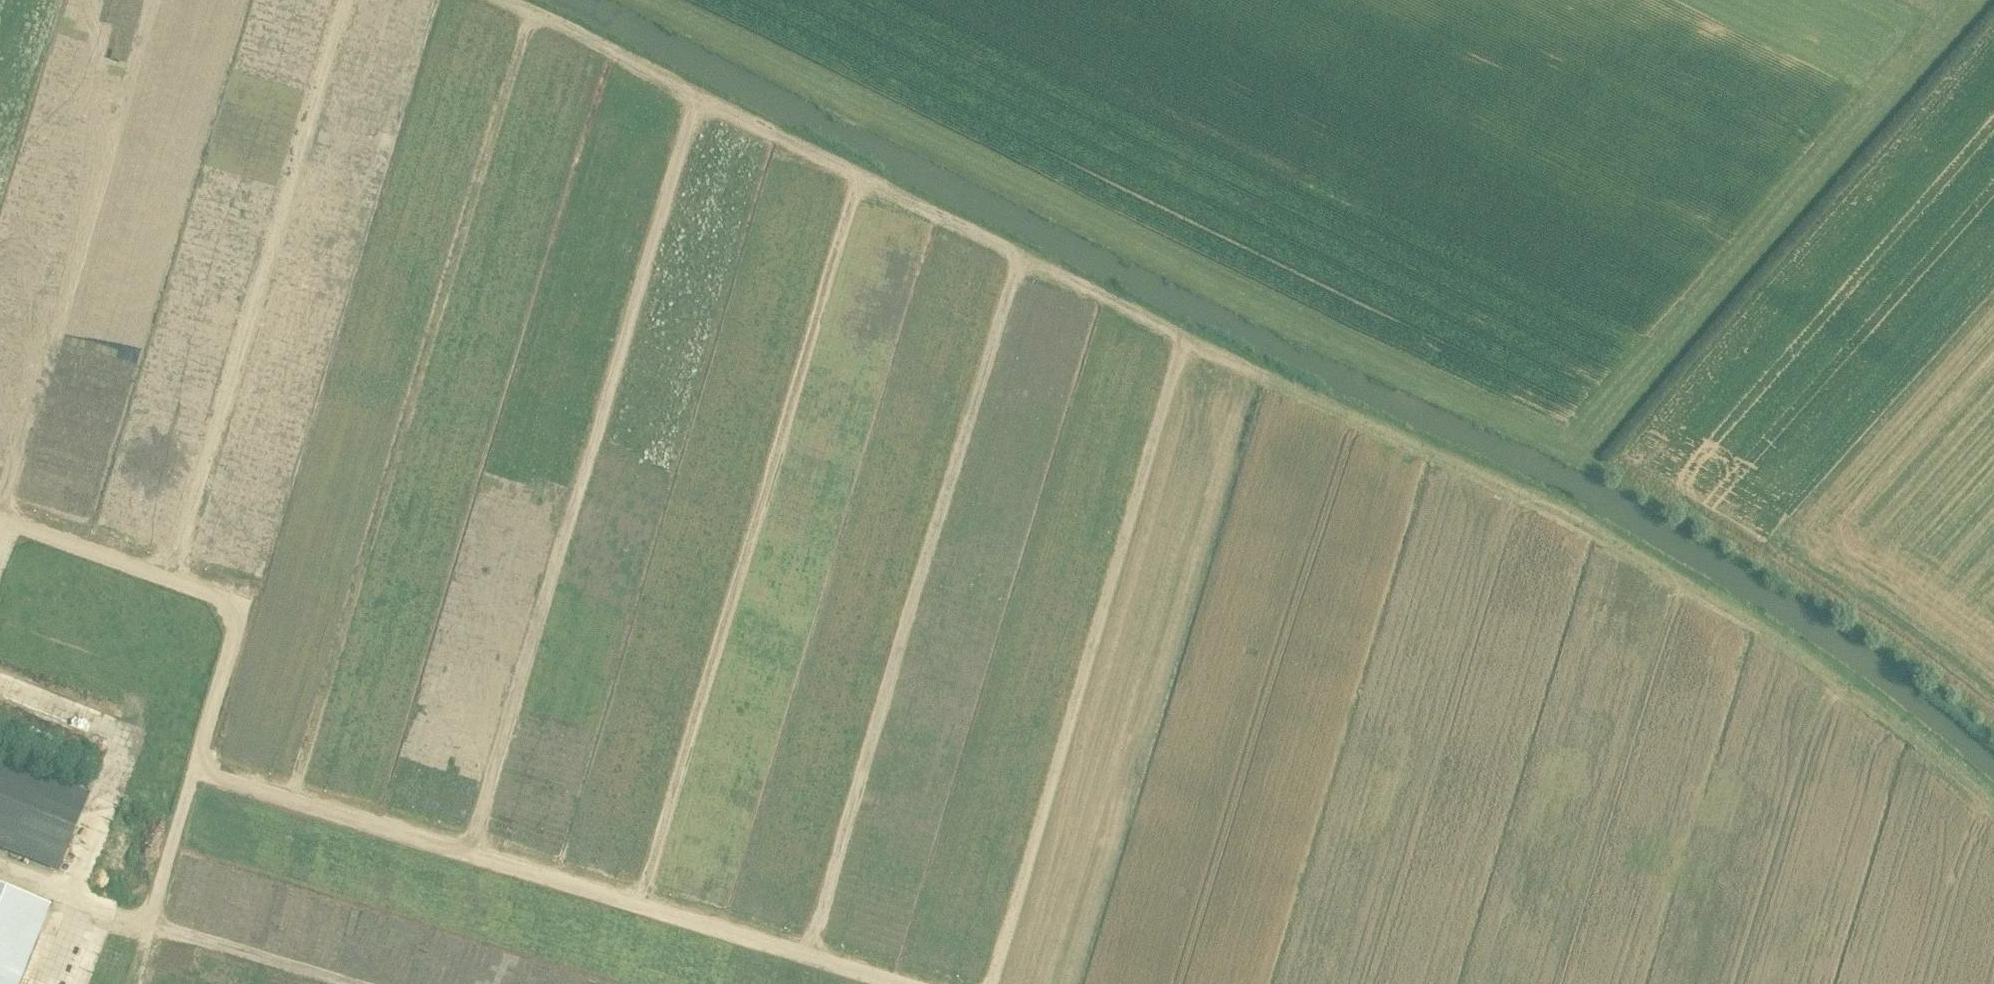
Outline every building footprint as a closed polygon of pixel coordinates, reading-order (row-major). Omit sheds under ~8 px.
[(90,795),(0,758),(0,846),(59,870),(90,795)] [(50,908),(0,889),(0,983),(21,983),(50,908)]
